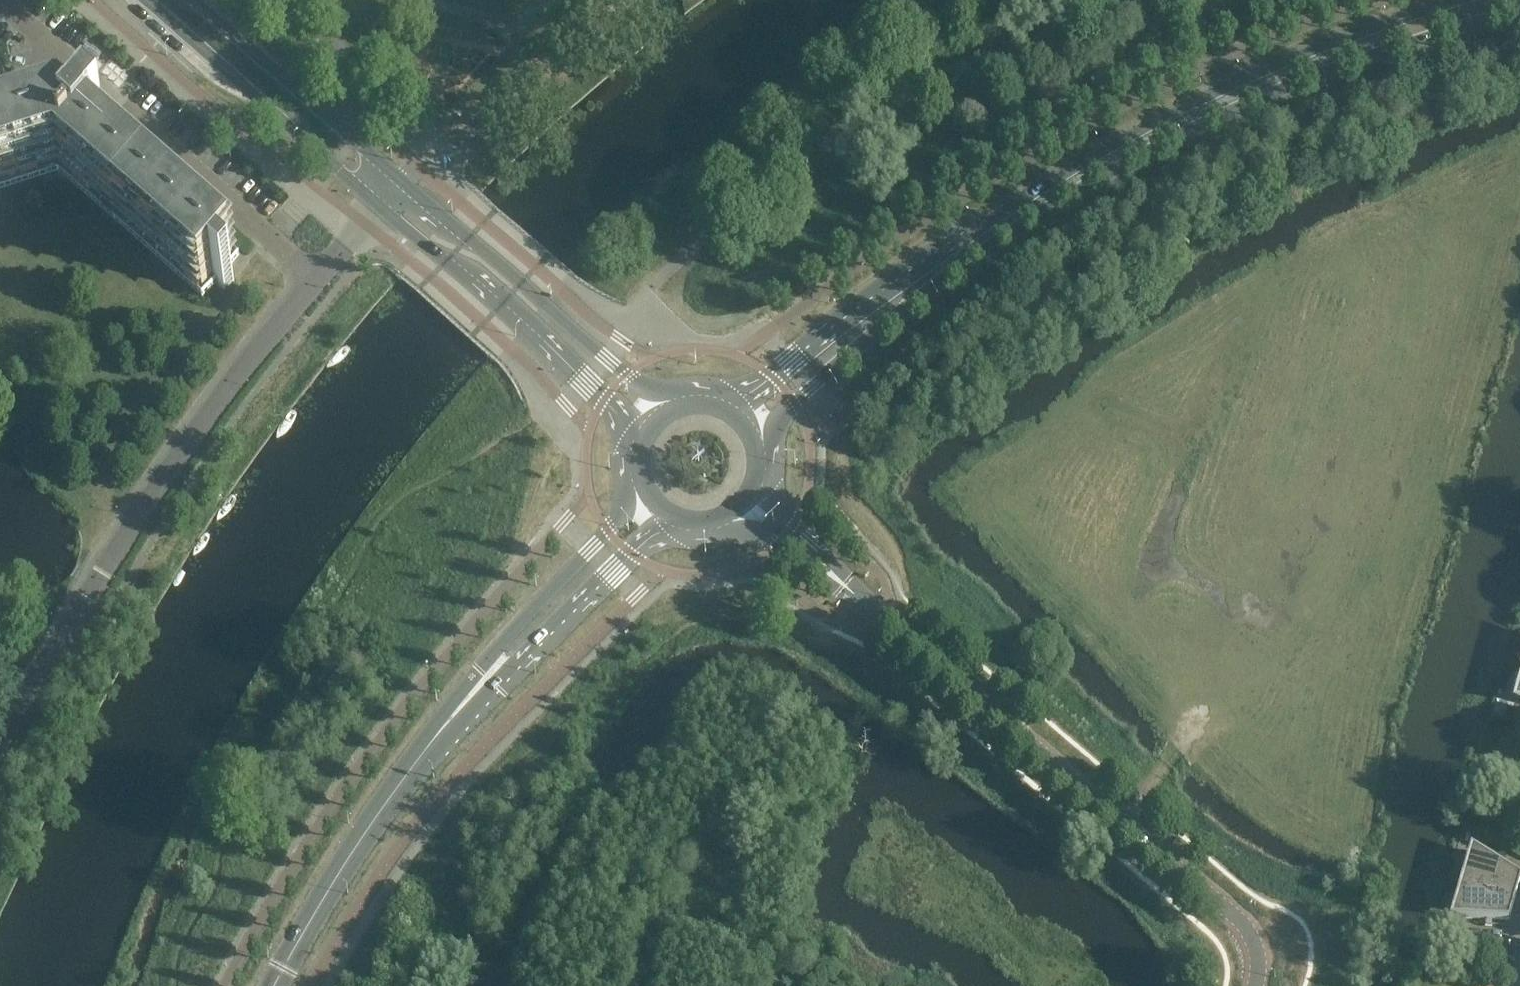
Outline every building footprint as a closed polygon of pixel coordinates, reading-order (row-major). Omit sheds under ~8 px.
[(59,173),(203,300),(218,284),(225,291),(234,281),(227,274),(239,257),(97,132),(105,123),(90,110),(90,111),(83,118),(72,109),(41,119),(41,118),(40,118),(41,121),(0,134),(0,192),(59,173)] [(1507,871),(1508,871),(1478,853),(1474,865),(1470,862),(1464,882),(1469,883),(1468,886),(1515,900),(1519,882),(1519,879),(1507,871)] [(1509,921),(1515,900),(1468,886),(1467,889),(1463,888),(1457,908),(1462,908),(1458,920),(1493,921),(1493,920),(1509,921)]
